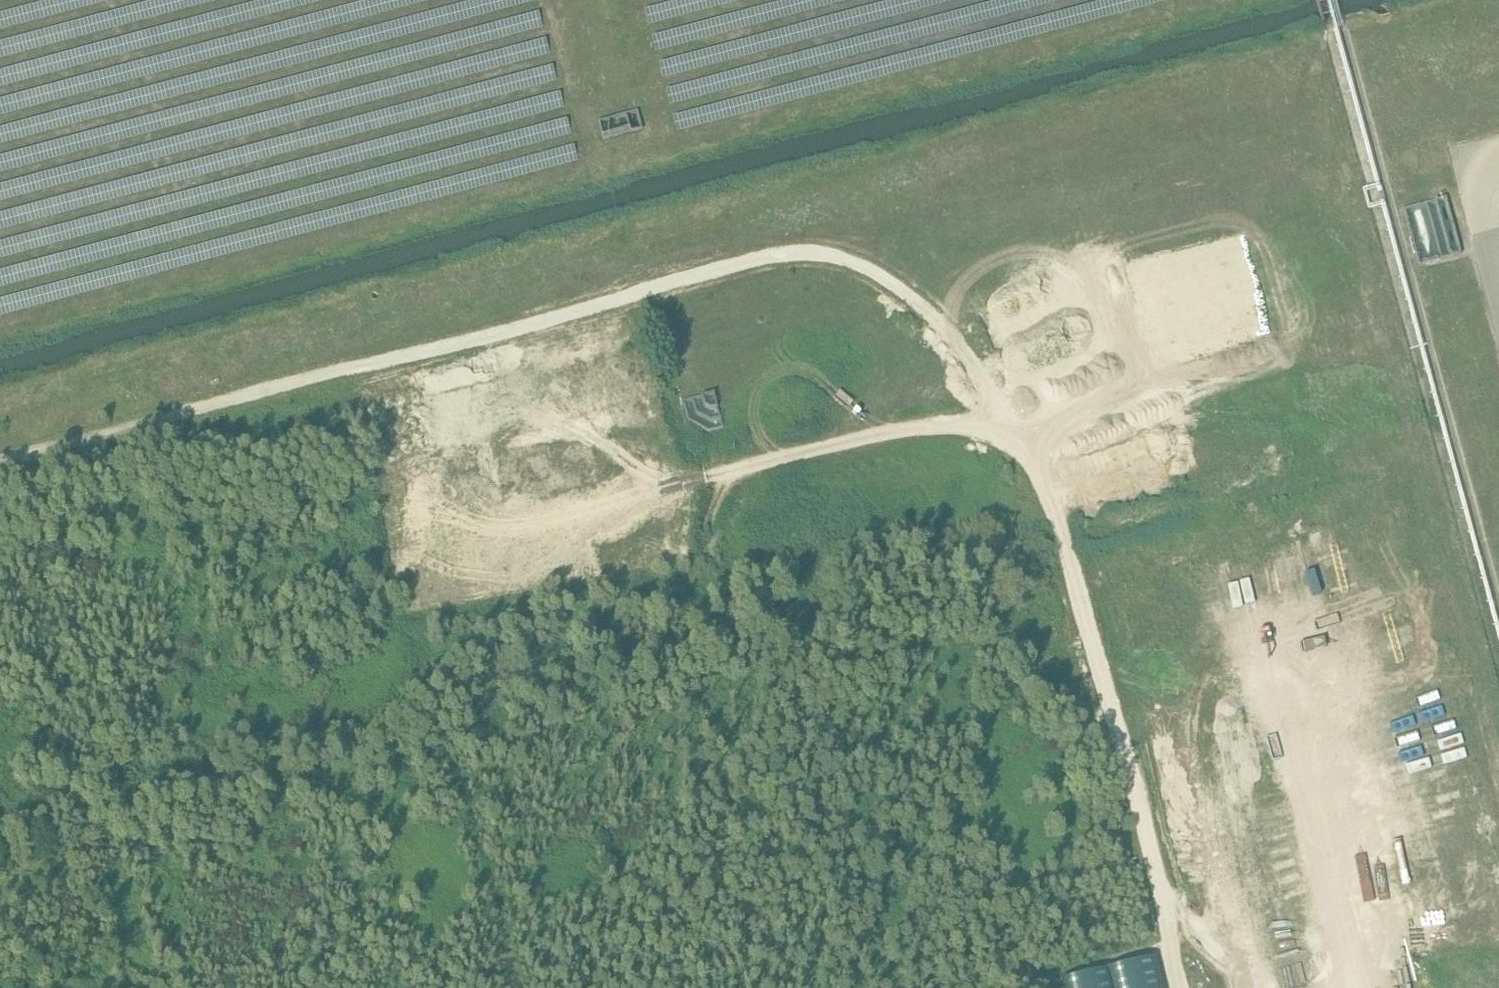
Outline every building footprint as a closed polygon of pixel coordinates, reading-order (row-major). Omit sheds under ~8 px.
[(1193,824),(1181,827),(1185,841),(1196,838),(1193,824)] [(1494,870),(1498,869),(1498,850),(1491,852),(1494,870)] [(1463,893),(1488,882),(1478,860),(1453,871),(1463,893)]
